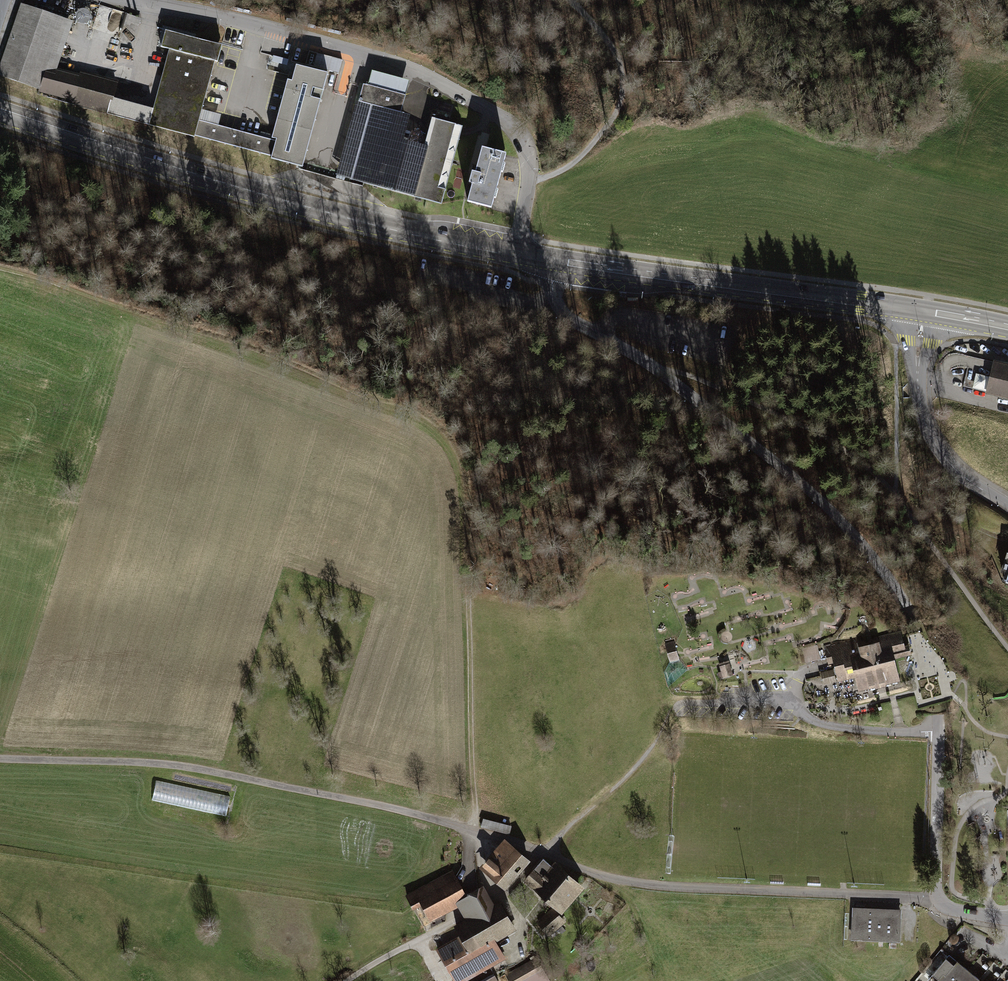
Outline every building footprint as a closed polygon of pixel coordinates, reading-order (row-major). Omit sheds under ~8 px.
[(21,3),(0,66),(0,75),(39,89),(108,108),(107,113),(194,137),(195,135),(272,156),(271,158),(302,166),(327,74),(296,65),(276,141),(199,120),(214,61),(218,62),(222,45),(166,30),(161,47),(169,49),(153,109),(111,97),(114,85),(47,67),(63,18),(21,3)] [(410,81),(372,70),(343,177),(441,204),(462,126),(449,122),(451,114),(438,110),(418,182),(384,173),(410,81)] [(504,154),(482,148),(468,201),(489,206),(504,154)] [(993,358),(986,390),(1007,395),(1007,362),(993,358)] [(859,638),(826,646),(830,662),(835,661),(839,679),(848,676),(848,675),(856,673),(859,688),(874,685),(877,686),(883,685),(884,682),(898,679),(892,658),(905,655),(899,633),(860,643),(859,638)] [(678,659),(674,645),(666,647),(671,661),(678,659)] [(729,664),(721,667),(724,677),(732,674),(729,664)] [(157,780),(153,798),(184,805),(188,787),(157,780)] [(196,808),(228,811),(229,796),(198,793),(196,808)] [(506,842),(483,869),(505,887),(528,860),(506,842)] [(551,866),(543,859),(526,879),(560,909),(580,886),(554,863),(551,866)] [(464,896),(452,873),(407,897),(412,907),(424,901),(430,914),(464,896)] [(438,950),(455,980),(462,980),(503,958),(492,939),(513,927),(498,903),(488,908),(486,904),(478,890),(470,894),(472,898),(460,905),(465,915),(468,920),(456,927),(462,936),(438,950)] [(547,933),(563,920),(554,910),(538,923),(547,933)] [(902,912),(852,911),(851,945),(901,946),(902,912)] [(508,975),(511,980),(526,980),(543,971),(536,959),(508,975)] [(970,973),(960,964),(945,980),(963,980),(970,973)]
